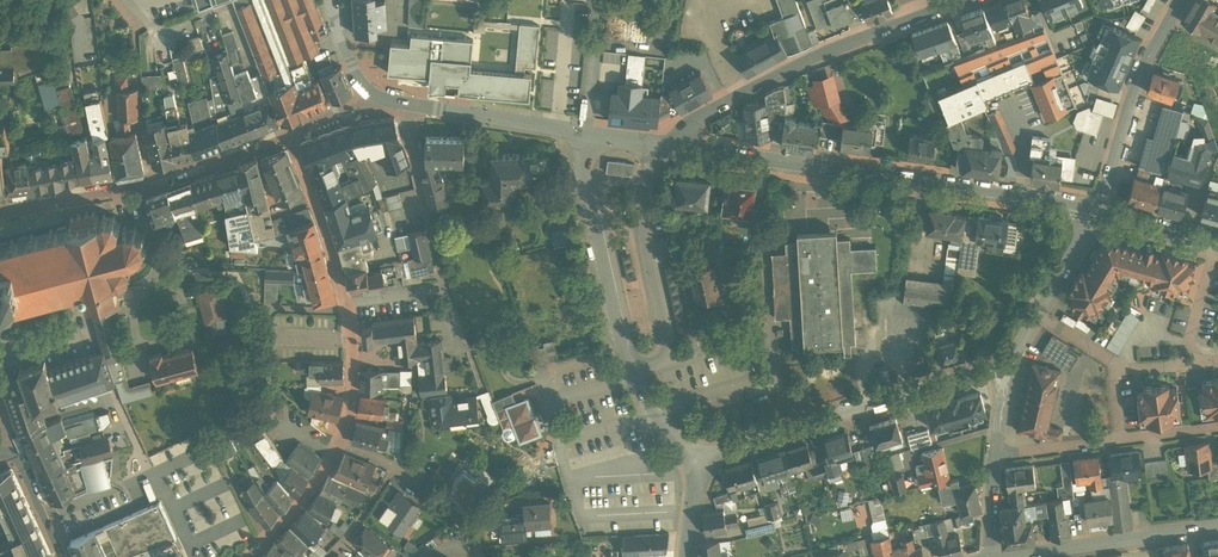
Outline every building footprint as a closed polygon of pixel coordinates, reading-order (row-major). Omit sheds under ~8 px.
[(197,3),(199,9),(199,10),(214,4),(225,0),(196,0),(197,3)] [(252,1),(254,1),(286,83),(286,84),(289,93),(297,112),(294,117),(298,117),(308,112),(315,109),(306,106),(305,106),(303,106),(297,90),(266,12),(267,12),(262,0),(255,0),(252,1)] [(267,12),(266,12),(297,90),(303,106),(305,106),(298,88),(299,88),(293,74),(290,68),(303,62),(302,59),(320,52),(314,38),(328,33),(315,0),(262,0),(267,12)] [(356,34),(355,34),(378,33),(378,32),(377,32),(377,26),(387,26),(385,0),(375,1),(375,0),(354,0),(356,34)] [(409,26),(421,27),(421,25),(424,0),(410,0),(409,26)] [(783,16),(799,10),(795,0),(777,0),(783,16)] [(807,2),(817,28),(832,22),(833,25),(846,20),(843,12),(849,10),(845,1),(847,0),(813,0),(807,2)] [(845,1),(849,10),(851,15),(859,12),(855,0),(847,0),(845,1)] [(860,3),(868,22),(876,19),(884,16),(884,15),(892,12),(888,0),(867,0),(860,3)] [(1024,0),(1006,0),(1005,1),(1012,21),(1018,19),(1021,28),(1033,25),(1024,0)] [(1048,17),(1055,14),(1054,12),(1061,9),(1062,11),(1069,8),(1068,6),(1075,3),(1076,5),(1083,2),(1082,0),(1041,0),(1048,17)] [(1142,8),(1149,12),(1155,0),(1146,0),(1142,8)] [(1212,0),(1192,0),(1182,23),(1206,34),(1200,34),(1217,42),(1217,2),(1212,0)] [(286,83),(254,1),(252,1),(236,8),(261,73),(272,100),(281,124),(282,123),(282,122),(289,119),(290,120),(291,120),(290,119),(294,117),(297,112),(289,93),(286,84),(286,83)] [(1005,1),(989,6),(996,27),(1012,21),(1005,1)] [(643,9),(608,5),(605,36),(649,41),(651,23),(642,22),(643,9)] [(983,8),(961,16),(970,40),(979,37),(983,41),(987,39),(988,41),(995,38),(993,32),(983,8)] [(783,16),(771,21),(775,33),(787,54),(812,44),(807,32),(799,10),(783,16)] [(1146,17),(1135,10),(1126,25),(1137,32),(1146,17)] [(1021,28),(1018,19),(1012,21),(1018,36),(1035,30),(1033,25),(1021,28)] [(520,28),(520,24),(507,22),(474,20),(473,30),(473,31),(481,32),(485,32),(486,25),(520,28)] [(1081,20),(1074,23),(1077,30),(1084,28),(1081,20)] [(947,21),(930,27),(938,48),(945,45),(948,55),(951,60),(953,59),(962,56),(959,51),(947,21)] [(391,43),(388,73),(430,77),(440,78),(439,91),(472,94),(530,99),(532,74),(524,74),(525,67),(536,68),(540,25),(520,24),(520,28),(515,73),(471,69),(473,40),(411,34),(411,45),(391,43)] [(1139,38),(1110,25),(1106,33),(1105,33),(1102,38),(1102,39),(1093,59),(1092,62),(1089,67),(1091,68),(1088,75),(1096,78),(1117,87),(1126,67),(1127,67),(1130,59),(1139,38)] [(930,27),(912,33),(924,63),(935,60),(932,50),(938,48),(930,27)] [(953,59),(963,84),(976,78),(973,70),(988,63),(992,72),(1012,64),(1008,55),(1020,51),(1023,59),(1024,59),(1030,72),(1043,66),(1048,77),(1053,75),(1062,71),(1044,27),(1035,30),(1018,36),(1007,40),(997,43),(985,48),(972,52),(965,55),(962,56),(953,59)] [(814,29),(807,32),(812,44),(819,42),(814,29)] [(1004,33),(1000,35),(999,30),(993,32),(995,38),(997,43),(1007,40),(1004,33)] [(964,31),(957,34),(965,55),(972,52),(964,31)] [(233,32),(222,35),(228,53),(231,63),(238,60),(235,50),(238,49),(233,32)] [(775,33),(735,55),(747,76),(787,54),(775,33)] [(199,37),(185,41),(190,54),(203,50),(199,37)] [(995,38),(988,41),(987,39),(983,41),(985,48),(997,43),(995,38)] [(18,66),(20,72),(44,63),(43,61),(51,60),(49,51),(47,51),(46,49),(45,40),(12,46),(13,49),(0,49),(0,82),(15,81),(14,66),(18,66)] [(169,47),(162,44),(155,44),(157,55),(170,53),(169,47)] [(231,63),(228,53),(215,57),(220,76),(227,99),(218,103),(221,113),(216,114),(216,116),(217,121),(223,146),(251,135),(243,111),(245,110),(242,101),(231,63)] [(645,55),(628,54),(627,65),(625,82),(642,84),(645,55)] [(328,56),(315,62),(319,69),(331,64),(328,56)] [(182,57),(172,60),(178,85),(188,82),(182,57)] [(976,78),(963,84),(948,90),(940,94),(939,94),(949,120),(960,115),(987,104),(984,96),(989,94),(996,91),(997,90),(1004,88),(1022,80),(1028,78),(1030,77),(1032,77),(1030,72),(1024,59),(1023,59),(1012,64),(992,72),(976,78)] [(242,71),(238,60),(231,63),(242,101),(250,99),(250,97),(257,94),(250,77),(247,69),(242,71)] [(82,130),(70,85),(63,61),(50,68),(54,79),(61,104),(62,109),(71,140),(72,140),(72,139),(81,138),(79,131),(82,130)] [(290,68),(293,74),(300,71),(302,75),(308,72),(303,62),(290,68)] [(341,65),(321,74),(333,102),(347,95),(350,87),(341,65)] [(50,68),(35,73),(38,83),(40,83),(54,79),(50,68)] [(293,74),(299,88),(306,84),(302,75),(300,71),(293,74)] [(1075,104),(1062,71),(1053,75),(1067,108),(1075,104)] [(1178,79),(1154,71),(1147,91),(1171,100),(1178,79)] [(309,75),(308,72),(302,75),(306,84),(312,82),(309,74),(309,75)] [(691,106),(690,105),(700,100),(700,101),(713,94),(700,72),(669,89),(671,93),(681,110),(681,111),(691,106)] [(261,73),(250,77),(257,94),(266,91),(270,101),(272,100),(261,73)] [(808,87),(813,107),(819,106),(830,122),(843,123),(851,118),(840,101),(834,75),(813,80),(814,85),(808,87)] [(1067,108),(1053,75),(1048,77),(1034,83),(1032,77),(1030,77),(1046,116),(1067,108)] [(160,76),(141,77),(142,89),(162,88),(160,76)] [(227,99),(220,76),(210,77),(216,114),(221,113),(218,103),(227,99)] [(126,77),(116,78),(117,91),(118,91),(127,90),(126,77)] [(440,78),(430,77),(429,90),(439,91),(440,78)] [(1028,78),(1022,80),(1025,87),(1030,85),(1028,78)] [(54,79),(40,83),(47,108),(57,105),(61,104),(54,79)] [(299,88),(298,88),(305,106),(306,106),(315,109),(328,104),(318,79),(312,82),(306,84),(299,88)] [(619,93),(612,92),(612,94),(609,120),(637,123),(637,122),(658,124),(659,115),(661,97),(648,96),(641,95),(642,86),(642,84),(625,82),(625,84),(620,83),(619,93)] [(937,87),(940,94),(948,90),(945,84),(937,87)] [(791,85),(784,86),(786,104),(793,103),(791,86),(791,85)] [(777,87),(765,93),(766,102),(769,118),(784,120),(784,117),(786,104),(784,86),(777,87)] [(1004,88),(997,90),(1000,97),(1007,94),(1004,88)] [(127,90),(118,91),(119,119),(129,119),(137,118),(136,90),(127,90)] [(266,91),(257,94),(250,97),(250,99),(242,101),(245,110),(270,101),(266,91)] [(996,91),(989,94),(992,100),(998,98),(996,91)] [(681,110),(671,93),(669,94),(669,95),(661,94),(661,97),(659,115),(668,110),(671,115),(681,110)] [(931,96),(923,99),(928,112),(936,109),(931,96)] [(206,98),(188,102),(195,129),(217,121),(216,116),(211,117),(206,98)] [(103,108),(100,99),(96,99),(95,99),(95,100),(91,101),(92,107),(87,108),(93,138),(96,153),(90,154),(89,154),(94,177),(113,174),(105,134),(108,133),(103,108)] [(245,110),(243,111),(251,135),(279,124),(270,101),(245,110)] [(766,102),(744,105),(743,105),(748,141),(772,138),(769,118),(766,102)] [(1196,115),(1208,119),(1203,105),(1194,102),(1190,113),(1196,115)] [(180,126),(176,106),(165,109),(167,122),(177,161),(195,156),(187,125),(180,126)] [(1097,134),(1103,113),(1091,110),(1089,106),(1077,111),(1073,120),(1077,128),(1097,134)] [(1162,111),(1146,166),(1157,169),(1157,172),(1164,174),(1165,172),(1171,151),(1181,118),(1181,117),(1162,111)] [(945,122),(949,130),(961,125),(964,133),(967,133),(960,115),(949,120),(945,122)] [(1208,119),(1196,115),(1202,133),(1204,140),(1215,140),(1208,119)] [(394,117),(369,121),(350,125),(349,125),(361,145),(357,148),(360,153),(370,149),(372,154),(380,151),(387,170),(410,161),(394,117)] [(817,124),(795,121),(795,118),(784,117),(784,120),(785,120),(781,146),(789,147),(790,146),(812,149),(813,150),(814,148),(813,148),(817,124)] [(872,127),(843,123),(841,139),(840,146),(870,150),(870,147),(873,147),(875,146),(875,142),(882,143),(884,127),(885,120),(874,119),(873,118),(872,127)] [(129,119),(119,119),(121,136),(131,134),(129,119)] [(217,121),(195,129),(200,155),(211,150),(223,146),(217,121)] [(830,122),(822,121),(820,136),(841,139),(843,123),(830,122)] [(0,123),(0,192),(1,193),(4,193),(4,192),(7,192),(5,180),(0,147),(10,145),(5,122),(0,123)] [(167,122),(144,127),(150,152),(151,152),(154,166),(177,161),(167,122)] [(317,137),(301,142),(311,167),(328,161),(329,164),(333,163),(341,160),(352,179),(358,176),(364,189),(376,184),(372,173),(360,153),(357,148),(361,145),(349,125),(317,137)] [(983,135),(967,133),(964,133),(961,125),(949,130),(954,144),(958,144),(958,145),(959,145),(958,151),(957,151),(957,152),(958,152),(955,168),(962,169),(975,171),(984,172),(997,174),(1000,149),(1001,147),(996,136),(991,135),(989,148),(981,147),(983,135)] [(121,136),(110,138),(113,156),(113,158),(116,174),(129,171),(143,168),(136,133),(131,134),(121,136)] [(1195,141),(1204,140),(1202,133),(1194,134),(1187,156),(1190,156),(1195,141)] [(935,137),(910,134),(907,155),(933,158),(935,137)] [(464,137),(426,136),(426,161),(438,161),(464,161),(464,137)] [(1050,138),(1032,136),(1030,154),(1034,155),(1030,179),(1058,183),(1059,177),(1072,179),(1075,160),(1054,157),(1055,154),(1048,153),(1050,138)] [(81,138),(72,139),(72,140),(82,179),(94,177),(89,154),(90,154),(87,137),(81,138)] [(38,138),(24,141),(26,148),(24,148),(25,151),(28,161),(28,163),(43,161),(38,138)] [(1190,156),(1187,156),(1171,151),(1165,172),(1165,173),(1164,176),(1177,179),(1178,176),(1202,183),(1211,150),(1217,149),(1217,148),(1215,140),(1204,140),(1195,141),(1190,156)] [(43,161),(28,163),(34,188),(45,186),(81,179),(73,151),(60,154),(49,156),(49,159),(43,161)] [(263,160),(280,202),(303,194),(299,183),(298,183),(289,162),(290,162),(286,151),(263,160)] [(1012,151),(1004,155),(1007,162),(1006,175),(1015,177),(1016,159),(1012,151)] [(511,154),(492,154),(493,178),(481,178),(486,201),(497,201),(515,201),(514,188),(512,186),(515,183),(518,183),(520,181),(530,181),(530,176),(549,175),(549,155),(530,156),(530,153),(511,154)] [(257,159),(238,166),(238,168),(241,181),(246,202),(246,204),(255,239),(275,234),(272,222),(268,223),(264,206),(267,206),(268,203),(261,176),(257,159)] [(634,163),(608,160),(606,172),(619,174),(632,175),(634,163)] [(28,161),(7,164),(10,179),(5,180),(7,192),(34,188),(28,163),(28,161)] [(329,164),(328,161),(311,167),(318,185),(318,186),(325,205),(346,197),(355,193),(350,180),(341,184),(333,163),(329,164)] [(438,161),(426,161),(431,177),(422,179),(430,208),(449,203),(438,161)] [(238,168),(216,175),(223,198),(225,202),(225,208),(226,218),(231,247),(256,249),(254,239),(255,239),(246,204),(246,202),(241,181),(238,168)] [(1154,181),(1134,175),(1127,198),(1155,206),(1162,183),(1164,174),(1157,172),(1154,181)] [(216,175),(191,183),(197,208),(216,202),(216,200),(223,198),(216,175)] [(352,179),(350,180),(355,193),(364,189),(358,176),(352,179)] [(709,181),(677,177),(675,202),(706,205),(708,191),(709,181)] [(1207,190),(1217,193),(1217,181),(1210,179),(1207,190)] [(191,183),(168,191),(177,215),(186,239),(203,233),(197,208),(191,183)] [(744,185),(730,183),(728,198),(725,198),(723,211),(739,213),(738,221),(750,223),(755,187),(754,187),(753,184),(747,183),(744,185)] [(1176,187),(1169,185),(1162,183),(1155,206),(1155,207),(1180,214),(1187,191),(1176,187)] [(1207,190),(1199,214),(1215,219),(1217,207),(1217,193),(1207,190)] [(168,191),(146,199),(152,217),(153,217),(155,222),(177,215),(168,191)] [(714,191),(708,191),(706,205),(716,206),(713,195),(714,191)] [(399,193),(385,196),(389,209),(389,210),(402,206),(399,193)] [(389,209),(385,196),(377,199),(381,212),(389,209)] [(352,212),(346,197),(325,205),(338,245),(361,239),(369,236),(378,233),(369,206),(352,212)] [(223,198),(216,200),(216,202),(218,208),(225,208),(225,202),(223,198)] [(499,211),(497,201),(486,201),(495,237),(508,234),(503,210),(499,211)] [(272,222),(268,203),(267,206),(264,206),(268,223),(272,222)] [(955,212),(929,208),(926,231),(955,235),(957,224),(953,223),(955,214),(955,212)] [(309,209),(272,222),(275,234),(293,228),(313,221),(309,209)] [(765,211),(758,210),(756,224),(763,224),(765,211)] [(99,219),(99,218),(98,218),(97,214),(95,215),(95,213),(96,211),(94,211),(93,212),(87,214),(87,212),(85,212),(86,214),(79,215),(79,213),(77,214),(77,216),(72,217),(70,217),(69,218),(71,219),(71,221),(69,222),(70,225),(69,225),(69,227),(68,227),(65,225),(57,228),(55,231),(53,232),(52,228),(49,229),(50,232),(34,236),(32,233),(29,234),(31,237),(29,238),(25,236),(18,238),(16,241),(14,242),(13,238),(10,239),(11,243),(9,243),(6,238),(6,236),(4,235),(3,238),(0,238),(0,304),(1,307),(2,307),(2,308),(6,307),(6,308),(7,308),(8,311),(11,310),(11,307),(27,303),(28,306),(31,306),(30,302),(32,301),(35,304),(43,302),(45,298),(47,298),(48,301),(51,301),(50,297),(66,293),(67,296),(71,296),(70,292),(71,291),(75,294),(82,292),(84,292),(86,291),(88,298),(86,298),(87,301),(89,300),(92,309),(89,310),(90,312),(92,311),(93,314),(94,314),(96,313),(95,311),(106,308),(106,310),(108,310),(109,310),(108,307),(118,305),(119,307),(121,307),(121,304),(123,303),(123,301),(120,302),(118,292),(123,291),(125,291),(125,290),(124,289),(122,281),(123,281),(122,278),(127,274),(130,276),(131,274),(129,272),(129,266),(132,266),(132,263),(129,263),(126,260),(131,259),(132,262),(135,262),(134,257),(139,254),(143,257),(145,254),(141,251),(144,246),(148,246),(148,243),(144,242),(143,237),(146,234),(144,232),(141,234),(136,230),(137,226),(134,225),(132,229),(127,229),(125,224),(122,225),(124,229),(119,231),(119,226),(122,225),(122,223),(118,224),(114,219),(116,216),(113,214),(112,217),(106,216),(104,214),(102,214),(103,217),(99,219)] [(965,216),(955,214),(953,223),(957,224),(955,235),(962,236),(965,216)] [(978,218),(965,216),(962,236),(960,249),(959,257),(959,258),(957,272),(974,274),(979,239),(975,239),(978,218)] [(1008,220),(978,216),(978,218),(975,239),(979,239),(988,241),(986,249),(1002,252),(1003,248),(1004,244),(1007,222),(1008,220)] [(313,221),(293,228),(295,235),(290,237),(294,252),(301,252),(322,247),(313,221)] [(1019,224),(1007,222),(1004,244),(1016,245),(1018,232),(1019,224)] [(426,230),(409,233),(415,257),(415,258),(431,254),(426,230)] [(722,233),(707,236),(708,245),(723,243),(722,233)] [(255,239),(254,239),(256,249),(279,251),(275,234),(255,239)] [(404,235),(395,236),(397,247),(406,245),(404,235)] [(361,239),(338,245),(345,271),(367,267),(369,267),(366,256),(374,254),(369,236),(361,239)] [(814,240),(785,241),(786,252),(771,252),(771,253),(772,253),(774,291),(775,308),(775,317),(790,317),(792,347),(797,346),(797,357),(804,357),(804,346),(844,344),(844,355),(851,354),(851,343),(856,343),(854,323),(851,270),(876,269),(876,246),(872,247),(850,248),(850,238),(814,240)] [(1111,243),(1105,245),(1102,243),(1086,271),(1085,271),(1108,285),(1109,285),(1117,272),(1121,270),(1153,280),(1152,284),(1178,292),(1179,287),(1187,289),(1190,280),(1191,280),(1193,274),(1192,273),(1194,264),(1186,261),(1188,257),(1162,249),(1161,254),(1152,251),(1153,247),(1146,245),(1145,249),(1136,247),(1135,248),(1128,246),(1128,245),(1111,240),(1111,243)] [(708,246),(701,247),(702,256),(720,253),(718,244),(708,246)] [(322,247),(301,252),(302,258),(296,260),(299,269),(305,267),(306,274),(328,270),(322,247)] [(960,249),(948,247),(946,255),(959,257),(960,249)] [(632,252),(623,254),(629,280),(638,279),(632,252)] [(431,254),(415,258),(415,257),(408,259),(410,267),(412,273),(411,273),(412,275),(412,276),(420,274),(435,271),(433,260),(431,260),(429,255),(431,255),(431,254)] [(400,260),(380,264),(381,271),(382,271),(383,278),(402,275),(400,260)] [(687,328),(675,265),(665,267),(678,330),(687,328)] [(713,265),(690,270),(696,301),(708,298),(710,304),(721,302),(713,265)] [(367,267),(345,271),(351,290),(385,286),(383,278),(382,271),(381,271),(368,274),(367,267)] [(1108,285),(1085,271),(1086,271),(1082,268),(1068,291),(1072,293),(1067,301),(1076,306),(1075,309),(1080,312),(1082,309),(1090,315),(1095,307),(1099,310),(1113,287),(1109,285),(1108,285)] [(293,270),(265,270),(265,276),(265,281),(278,282),(294,282),(293,270)] [(306,274),(293,270),(294,282),(305,281),(306,284),(309,283),(306,274)] [(328,270),(306,274),(309,283),(306,284),(303,285),(306,297),(312,296),(314,304),(335,298),(328,270)] [(420,274),(412,276),(412,275),(402,277),(402,284),(422,281),(420,274)] [(278,282),(265,281),(264,298),(277,299),(278,282)] [(949,290),(905,285),(905,289),(903,304),(935,308),(950,310),(953,305),(954,296),(948,296),(949,290)] [(218,288),(201,293),(207,313),(204,314),(207,324),(211,322),(212,325),(214,334),(226,331),(223,319),(226,318),(218,288)] [(121,357),(108,310),(106,310),(106,308),(95,311),(96,313),(94,314),(104,349),(108,360),(121,357)] [(1121,320),(1114,332),(1113,333),(1106,346),(1118,353),(1140,317),(1128,309),(1121,320)] [(1076,320),(1064,313),(1060,319),(1073,327),(1075,324),(1074,324),(1076,320)] [(1121,320),(1114,315),(1106,329),(1113,333),(1114,332),(1121,320)] [(414,316),(372,321),(373,324),(373,327),(372,327),(373,334),(374,334),(374,337),(375,341),(398,338),(415,336),(416,336),(415,331),(416,331),(415,322),(414,322),(414,316)] [(1091,326),(1078,318),(1076,320),(1074,324),(1075,324),(1087,332),(1091,326)] [(373,327),(373,324),(362,325),(364,338),(374,337),(374,334),(373,334),(372,327),(373,327)] [(1071,345),(1053,334),(1041,353),(1069,370),(1078,356),(1068,351),(1071,345)] [(432,341),(424,342),(424,344),(416,344),(415,336),(398,338),(400,355),(395,356),(396,363),(418,360),(421,396),(430,395),(447,393),(445,373),(452,372),(452,366),(451,358),(443,358),(441,340),(432,341)] [(957,337),(936,343),(938,349),(942,361),(942,362),(944,361),(946,362),(951,361),(952,359),(963,355),(957,337)] [(193,347),(163,355),(162,352),(151,355),(152,359),(151,359),(157,381),(188,372),(189,378),(196,376),(195,370),(199,369),(193,347)] [(938,349),(931,351),(935,363),(942,361),(938,349)] [(23,377),(2,384),(16,424),(17,424),(21,435),(47,423),(45,417),(43,413),(43,412),(41,407),(107,385),(95,352),(49,368),(45,359),(20,368),(23,377)] [(121,357),(108,360),(115,382),(127,378),(121,357)] [(310,361),(296,362),(297,371),(310,371),(310,361)] [(343,361),(310,361),(310,371),(311,375),(320,375),(320,382),(343,382),(343,361)] [(1039,365),(1032,363),(1026,391),(1025,391),(1022,401),(1023,402),(1017,430),(1045,436),(1046,435),(1061,438),(1063,429),(1048,426),(1061,370),(1040,365),(1040,364),(1039,364),(1039,365)] [(382,371),(360,371),(360,391),(382,391),(382,384),(400,384),(400,383),(400,371),(382,371)] [(411,383),(411,371),(400,371),(400,383),(411,383)] [(127,378),(115,382),(119,391),(123,403),(133,400),(129,387),(127,378)] [(1202,381),(1203,389),(1198,389),(1201,406),(1205,405),(1206,413),(1217,412),(1217,379),(1202,381)] [(149,381),(129,387),(133,400),(153,395),(149,381)] [(1169,383),(1143,386),(1144,391),(1136,392),(1140,419),(1147,418),(1148,423),(1173,420),(1173,414),(1180,414),(1177,387),(1169,388),(1169,383)] [(320,388),(305,387),(305,388),(304,394),(307,398),(310,399),(312,397),(314,391),(320,392),(320,388)] [(320,392),(314,391),(312,397),(310,399),(308,408),(309,410),(309,413),(313,414),(330,418),(337,420),(342,397),(320,392)] [(489,391),(480,394),(488,415),(497,412),(492,401),(489,391)] [(512,392),(492,401),(497,412),(501,422),(510,418),(506,405),(516,402),(512,392)] [(451,398),(447,395),(447,393),(430,395),(432,408),(434,408),(435,415),(434,416),(435,423),(440,429),(448,427),(450,421),(467,418),(469,426),(481,425),(477,397),(451,399),(451,398)] [(956,396),(947,398),(946,398),(946,400),(947,402),(926,408),(931,428),(948,423),(949,428),(949,430),(951,429),(969,424),(970,424),(971,424),(971,422),(970,422),(969,417),(985,413),(980,393),(959,399),(958,396),(958,395),(956,395),(956,396)] [(385,398),(360,395),(358,416),(382,419),(383,413),(387,413),(388,406),(384,405),(385,398)] [(516,402),(506,405),(510,418),(517,437),(519,441),(519,443),(521,442),(541,434),(542,434),(542,433),(539,425),(538,424),(535,416),(535,415),(532,407),(532,406),(531,406),(528,398),(528,397),(527,397),(516,402)] [(748,408),(752,420),(753,420),(753,419),(771,413),(771,414),(772,414),(767,398),(751,402),(752,407),(748,408)] [(751,402),(742,405),(747,422),(752,420),(748,408),(752,407),(751,402)] [(95,415),(95,416),(99,430),(105,429),(105,428),(111,421),(109,411),(95,415)] [(330,418),(313,414),(310,422),(310,423),(313,425),(326,435),(330,418)] [(95,416),(64,425),(67,431),(66,432),(68,438),(99,430),(95,416)] [(61,417),(47,423),(21,435),(40,476),(68,464),(65,455),(62,457),(54,437),(66,432),(67,431),(64,425),(61,417)] [(510,418),(501,422),(503,429),(502,432),(504,438),(508,440),(517,437),(510,418)] [(894,418),(870,425),(876,445),(890,440),(891,444),(901,441),(894,418)] [(403,421),(387,419),(386,428),(392,429),(402,431),(403,421)] [(381,428),(356,422),(352,442),(376,448),(379,435),(381,428)] [(266,437),(258,428),(253,430),(261,441),(266,437)] [(928,429),(907,435),(911,449),(932,443),(928,429)] [(846,432),(823,439),(827,453),(823,454),(825,461),(828,472),(848,466),(845,456),(853,453),(846,432)] [(390,438),(379,435),(376,448),(387,451),(390,438)] [(108,436),(64,448),(65,455),(68,463),(75,461),(113,451),(108,436)] [(284,462),(266,437),(261,441),(257,444),(276,468),(284,462)] [(218,450),(224,461),(237,453),(229,440),(220,444),(218,450)] [(1207,442),(1186,445),(1187,452),(1188,463),(1189,469),(1207,466),(1210,466),(1210,462),(1207,442)] [(807,444),(785,451),(791,471),(806,467),(813,465),(813,464),(816,463),(814,457),(815,455),(814,451),(810,452),(807,444)] [(321,461),(299,445),(285,462),(292,467),(308,480),(321,461)] [(872,445),(861,448),(865,461),(876,458),(872,445)] [(943,447),(922,453),(924,464),(916,465),(920,486),(950,478),(943,447)] [(861,448),(854,450),(858,463),(865,461),(861,448)] [(785,450),(757,459),(763,480),(777,476),(781,489),(795,485),(791,471),(785,451),(785,450)] [(889,470),(905,465),(901,451),(885,455),(889,470)] [(1138,451),(1111,454),(1113,475),(1114,476),(1124,475),(1141,472),(1138,451)] [(1187,452),(1178,453),(1180,464),(1188,463),(1187,452)] [(344,454),(332,476),(372,494),(378,485),(368,482),(374,466),(344,454)] [(101,458),(84,463),(82,463),(82,465),(78,467),(75,461),(68,463),(68,464),(40,476),(52,503),(53,502),(54,504),(55,505),(61,502),(61,501),(62,501),(64,501),(69,499),(70,497),(71,497),(72,497),(77,495),(78,494),(79,493),(80,494),(86,491),(86,490),(85,488),(88,487),(110,481),(108,476),(111,475),(113,456),(103,458),(101,458)] [(1098,456),(1074,459),(1077,481),(1090,479),(1091,487),(1102,485),(1098,456)] [(1166,459),(1145,462),(1146,476),(1168,473),(1166,459)] [(1060,461),(1061,473),(1071,471),(1069,460),(1060,461)] [(751,461),(725,469),(731,490),(731,489),(733,498),(746,494),(744,486),(757,482),(751,461)] [(816,463),(813,464),(813,465),(806,467),(809,477),(828,472),(825,461),(816,463)] [(1210,462),(1210,466),(1207,466),(1209,478),(1217,477),(1217,461),(1210,462)] [(1033,464),(1005,468),(1010,505),(1013,504),(1026,503),(1024,487),(1036,486),(1033,464)] [(268,490),(254,465),(247,469),(263,495),(263,494),(268,490)] [(308,480),(292,467),(281,482),(295,498),(308,480)] [(263,495),(247,469),(252,478),(239,486),(236,482),(249,505),(265,529),(279,515),(262,496),(263,495)] [(466,470),(450,490),(459,498),(458,499),(462,503),(464,502),(465,503),(482,483),(475,477),(477,474),(472,469),(469,473),(466,470)] [(11,470),(0,475),(0,511),(8,528),(14,543),(0,548),(0,556),(50,556),(49,555),(11,470)] [(1071,471),(1061,473),(1065,497),(1074,496),(1071,471)] [(903,474),(891,477),(894,492),(906,489),(903,474)] [(1124,475),(1114,476),(1113,475),(1107,476),(1109,491),(1110,491),(1113,518),(1114,530),(1131,527),(1124,475)] [(328,477),(319,494),(339,503),(342,495),(356,501),(360,491),(346,485),(328,477)] [(975,482),(960,486),(958,477),(938,482),(942,502),(957,498),(961,513),(981,508),(975,482)] [(293,501),(277,482),(268,490),(263,494),(280,514),(293,501)] [(727,492),(714,496),(716,503),(729,499),(727,492)] [(401,493),(392,507),(383,501),(374,514),(393,527),(401,533),(407,525),(404,523),(417,505),(420,507),(420,506),(401,493)] [(848,495),(839,493),(838,500),(847,502),(847,500),(851,501),(851,496),(848,496),(848,495)] [(336,504),(318,495),(306,510),(316,517),(327,523),(329,519),(334,507),(336,504)] [(880,496),(868,499),(874,527),(887,524),(880,496)] [(1110,496),(1085,500),(1088,521),(1104,519),(1112,517),(1112,518),(1113,518),(1110,496)] [(1062,498),(1046,500),(1048,513),(1051,539),(1070,536),(1067,512),(1060,513),(1059,509),(1063,504),(1062,498)] [(1046,500),(1029,502),(1031,515),(1048,513),(1046,500)] [(778,501),(764,505),(766,513),(767,517),(781,513),(778,501)] [(96,531),(108,556),(125,556),(153,547),(157,545),(176,539),(159,502),(96,531)] [(1013,504),(1019,543),(1035,541),(1031,515),(1029,502),(1013,504)] [(550,503),(524,505),(525,515),(526,525),(531,525),(535,525),(550,523),(552,523),(550,503)] [(1019,543),(1013,504),(1010,505),(1001,506),(1003,524),(1000,525),(1003,546),(1019,543)] [(404,523),(407,525),(420,507),(417,505),(404,523)] [(354,519),(334,507),(329,519),(347,529),(354,519)] [(723,509),(702,512),(706,533),(727,530),(726,525),(738,523),(736,512),(724,514),(723,509)] [(324,530),(305,512),(290,527),(309,545),(313,541),(324,530)] [(766,513),(747,517),(749,526),(765,523),(769,522),(767,517),(766,513)] [(525,515),(500,517),(502,537),(511,537),(527,535),(526,525),(525,515)] [(959,515),(951,516),(953,524),(961,523),(959,515)] [(948,517),(925,523),(928,535),(945,530),(950,529),(948,517)] [(550,523),(535,525),(535,536),(551,534),(550,523)] [(749,526),(745,527),(747,536),(766,532),(765,523),(749,526)] [(925,523),(911,526),(914,539),(928,535),(925,523)] [(871,530),(876,554),(875,554),(876,556),(894,556),(893,550),(888,551),(888,548),(892,547),(887,526),(871,530)] [(0,532),(0,548),(14,543),(8,528),(0,532)] [(289,556),(296,556),(307,546),(289,529),(275,543),(289,556)] [(365,529),(364,531),(362,531),(358,538),(358,539),(354,544),(369,556),(371,556),(377,556),(386,546),(365,529)] [(946,537),(945,530),(934,533),(938,546),(934,547),(935,553),(939,552),(940,556),(947,556),(963,553),(959,534),(946,537)] [(70,543),(76,556),(108,556),(96,531),(70,543)] [(669,533),(623,536),(623,554),(641,553),(665,552),(668,552),(669,533)] [(865,537),(857,539),(861,555),(869,553),(865,537)] [(901,540),(903,547),(893,550),(894,556),(924,556),(921,546),(917,547),(916,543),(913,544),(912,537),(901,540)] [(1202,541),(1205,556),(1217,556),(1217,539),(1202,541)] [(313,541),(309,545),(308,545),(314,551),(318,545),(313,541)] [(698,543),(700,556),(720,556),(718,541),(698,543)] [(408,542),(403,548),(406,550),(403,554),(407,556),(418,549),(408,542)] [(1163,547),(1165,556),(1190,556),(1188,543),(1163,547)] [(274,544),(261,556),(287,556),(274,544)] [(125,556),(158,556),(153,547),(125,556)] [(178,549),(164,556),(184,556),(178,549)]
